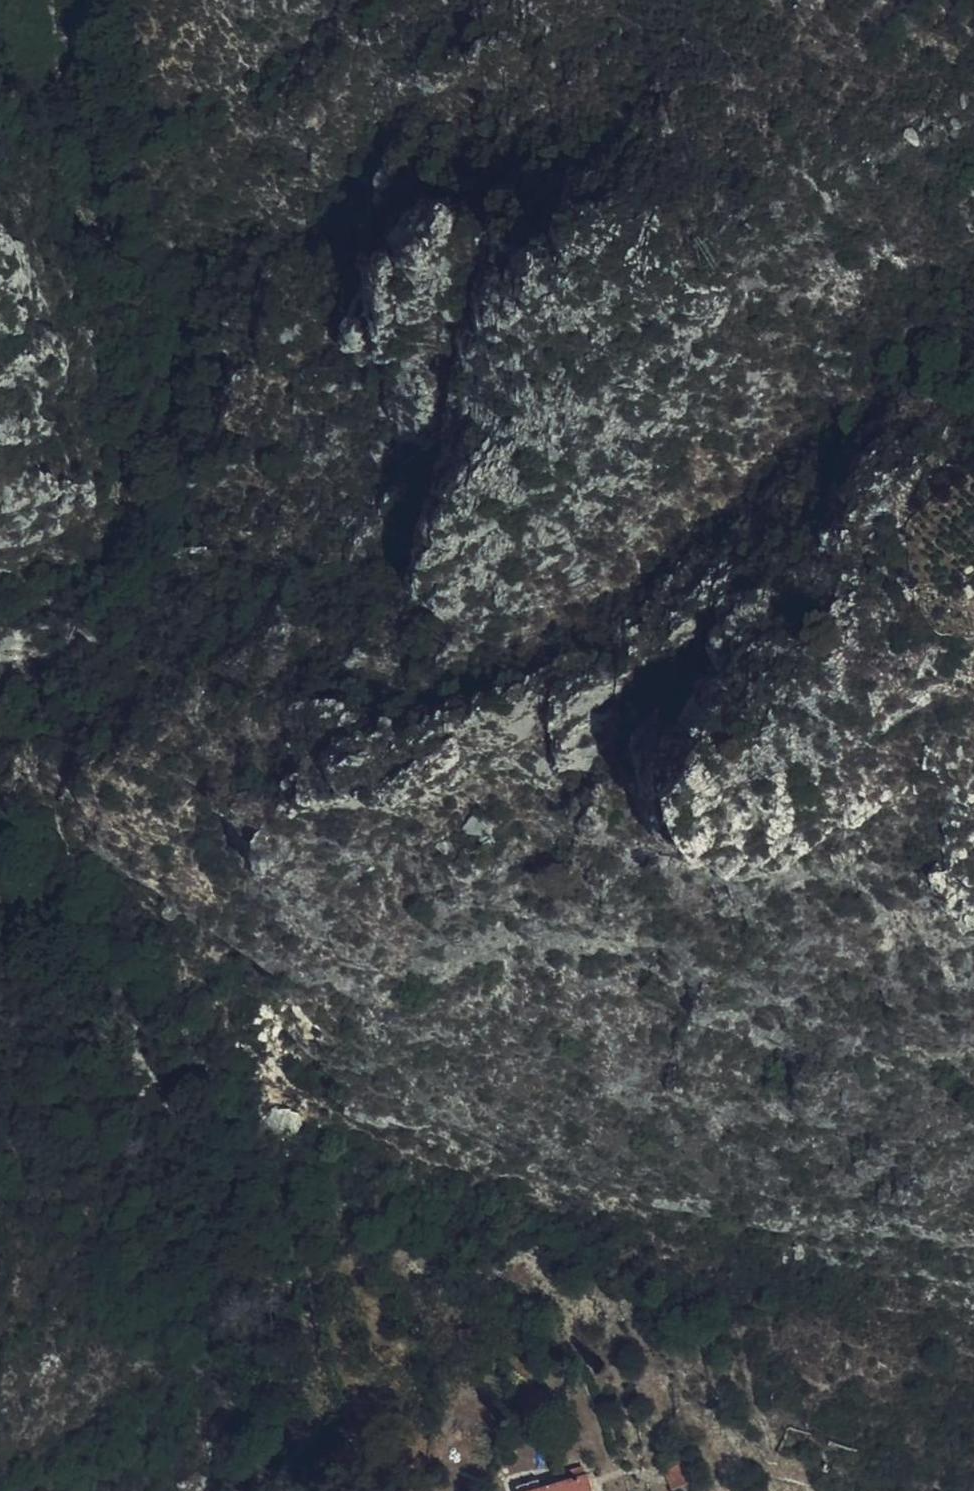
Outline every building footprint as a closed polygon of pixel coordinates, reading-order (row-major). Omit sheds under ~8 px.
[(503,1358),(501,1352),(494,1355),(497,1361),(503,1358)] [(692,1466),(680,1445),(658,1457),(671,1479),(692,1466)] [(580,1475),(577,1465),(565,1470),(569,1480),(580,1475)] [(580,1475),(569,1480),(542,1490),(587,1490),(580,1475)] [(535,1483),(515,1490),(538,1490),(535,1483)]
